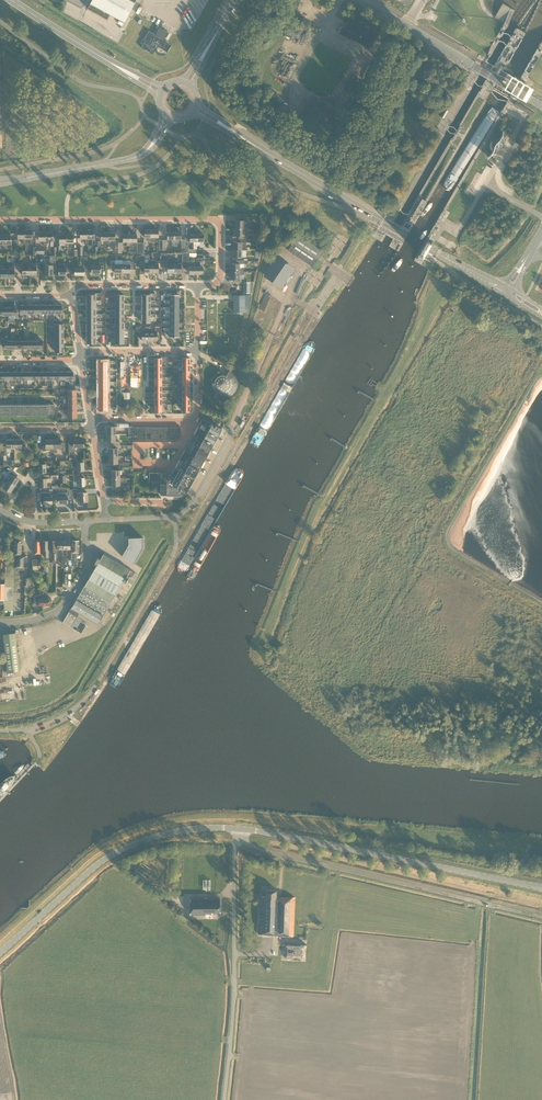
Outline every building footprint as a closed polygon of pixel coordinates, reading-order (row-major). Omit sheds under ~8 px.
[(124,22),(136,0),(92,0),(88,8),(107,19),(110,14),(124,22)] [(298,9),(302,0),(296,0),(293,7),(298,9)] [(350,38),(369,48),(377,34),(349,18),(343,28),(341,27),(338,32),(350,39),(350,38)] [(145,41),(141,47),(153,54),(157,46),(167,52),(172,45),(166,41),(165,40),(165,39),(169,33),(160,28),(156,35),(148,31),(143,40),(145,41)] [(507,60),(502,56),(499,61),(504,65),(507,60)] [(338,117),(313,103),(299,127),(324,142),(338,117)] [(493,150),(493,151),(492,153),(490,154),(489,156),(488,156),(489,157),(491,155),(495,157),(499,150),(500,149),(501,149),(502,149),(502,148),(502,147),(502,146),(502,145),(507,137),(502,135),(503,133),(502,132),(502,134),(501,136),(500,138),(499,139),(498,138),(497,138),(496,138),(495,138),(494,139),(493,139),(492,140),(491,141),(490,141),(490,142),(490,144),(490,145),(490,146),(490,147),(490,148),(491,149),(492,149),(493,150)] [(246,220),(246,217),(239,217),(239,220),(235,220),(235,228),(251,228),(251,225),(244,225),(244,220),(246,220)] [(403,226),(409,229),(411,224),(406,221),(403,226)] [(251,231),(251,228),(235,228),(235,235),(239,235),(239,239),(246,239),(246,235),(244,235),(244,231),(251,231)] [(88,244),(88,238),(87,238),(87,230),(80,230),(80,238),(86,238),(86,240),(86,244),(88,244)] [(15,245),(15,239),(11,239),(11,234),(4,234),(4,248),(8,248),(8,244),(11,244),(11,255),(15,255),(15,245)] [(67,243),(67,234),(59,234),(59,243),(65,243),(65,245),(65,248),(68,248),(68,243),(67,243)] [(287,249),(312,266),(322,251),(297,234),(287,249)] [(233,249),(242,249),(246,250),(246,239),(239,239),(239,242),(233,242),(233,249)] [(89,251),(89,255),(98,255),(98,248),(98,247),(93,247),(93,251),(89,251)] [(236,260),(244,260),(244,257),(242,257),(242,249),(233,249),(233,257),(236,257),(236,260)] [(56,266),(56,259),(56,255),(50,255),(50,265),(45,265),(45,275),(53,275),(53,266),(56,266)] [(101,269),(104,269),(104,256),(99,256),(99,265),(92,265),(92,272),(101,272),(101,269)] [(277,256),(264,276),(282,288),(295,268),(277,256)] [(167,261),(167,259),(163,259),(163,261),(163,268),(167,268),(167,273),(174,273),(174,263),(167,263),(167,261)] [(178,263),(178,261),(177,260),(175,260),(175,263),(174,263),(174,273),(181,273),(181,272),(183,272),(183,268),(181,268),(181,263),(178,263)] [(231,271),(244,271),(244,268),(240,268),(240,263),(244,263),(244,260),(236,260),(236,263),(231,263),(231,271)] [(123,272),(123,264),(115,264),(115,261),(112,261),(112,269),(115,269),(115,272),(123,272)] [(133,269),(133,261),(130,261),(130,264),(123,264),(123,272),(130,272),(130,269),(133,269)] [(152,273),(151,261),(148,261),(148,263),(145,263),(145,261),(140,261),(140,268),(144,268),(144,272),(152,273)] [(155,263),(155,261),(151,261),(152,273),(158,273),(158,268),(163,268),(163,261),(158,261),(158,263),(155,263)] [(87,271),(87,265),(87,262),(83,262),(83,268),(75,268),(75,275),(84,275),(84,271),(87,271)] [(40,270),(40,263),(36,263),(36,265),(30,265),(30,275),(37,275),(37,270),(40,270)] [(70,263),(64,263),(60,263),(59,263),(59,264),(58,265),(58,275),(67,275),(67,269),(70,269),(70,263)] [(19,271),(19,264),(14,264),(14,269),(8,269),(8,278),(15,278),(15,271),(19,271)] [(30,275),(30,265),(23,265),(23,264),(19,264),(19,271),(22,271),(22,275),(30,275)] [(244,271),(231,271),(231,279),(234,279),(234,282),(242,282),(242,278),(240,278),(240,274),(244,274),(244,271)] [(101,296),(101,293),(95,293),(95,294),(87,294),(87,301),(95,301),(96,300),(96,296),(101,296)] [(115,301),(124,301),(124,294),(116,294),(116,293),(110,293),(110,296),(115,296),(115,300),(115,301)] [(156,296),(156,293),(150,293),(150,294),(142,294),(142,301),(150,301),(150,300),(150,296),(156,296)] [(170,300),(170,302),(179,302),(179,295),(179,294),(171,294),(171,293),(164,293),(164,295),(164,296),(170,296),(170,300)] [(245,295),(234,295),(234,312),(245,312),(245,304),(249,304),(249,295),(245,295)] [(104,305),(104,300),(101,300),(96,300),(95,301),(87,301),(87,308),(95,308),(95,307),(95,303),(101,303),(101,305),(104,305)] [(124,308),(124,301),(115,301),(115,300),(110,300),(110,303),(115,303),(115,307),(115,308),(124,308)] [(156,303),(156,300),(150,300),(150,301),(142,301),(142,308),(150,308),(150,307),(150,303),(156,303)] [(179,308),(179,302),(170,302),(170,300),(165,300),(164,300),(164,303),(170,303),(170,307),(170,308),(179,308)] [(29,319),(29,313),(27,313),(27,305),(20,305),(20,313),(26,313),(26,319),(29,319)] [(34,313),(34,305),(27,305),(27,313),(29,313),(33,313),(33,318),(31,318),(31,320),(35,320),(35,319),(36,319),(36,313),(34,313)] [(43,319),(43,313),(41,313),(41,305),(34,305),(34,313),(36,313),(40,313),(40,319),(43,319)] [(49,319),(49,313),(48,313),(48,305),(41,305),(41,313),(43,313),(47,313),(47,319),(49,319)] [(56,318),(56,313),(55,313),(55,305),(48,305),(48,313),(49,313),(54,313),(54,319),(56,318)] [(55,313),(56,313),(61,313),(61,318),(63,318),(63,313),(62,313),(62,305),(55,305),(55,313)] [(105,310),(105,307),(95,307),(95,308),(87,308),(87,315),(95,315),(95,314),(95,309),(101,309),(101,310),(105,310)] [(115,308),(115,307),(110,307),(106,307),(106,310),(110,310),(115,309),(115,314),(115,315),(124,315),(124,308),(115,308)] [(156,310),(156,307),(150,307),(150,308),(142,308),(142,315),(150,315),(150,314),(150,310),(156,310)] [(179,308),(170,308),(170,307),(164,307),(164,310),(170,310),(170,314),(170,315),(179,315),(179,308)] [(101,317),(101,314),(95,314),(95,315),(87,315),(87,322),(95,322),(95,321),(95,317),(101,317)] [(124,322),(124,315),(115,315),(115,314),(110,314),(110,316),(115,316),(115,321),(115,322),(124,322)] [(156,317),(156,314),(150,314),(150,315),(142,315),(142,322),(150,322),(150,317),(156,317)] [(170,314),(164,314),(164,317),(170,317),(170,321),(170,322),(179,322),(179,315),(170,315),(170,314)] [(101,323),(101,321),(95,321),(95,322),(87,322),(87,329),(95,329),(95,328),(95,323),(101,323)] [(124,329),(124,322),(115,322),(115,321),(110,321),(110,323),(115,323),(115,328),(115,329),(124,329)] [(170,321),(164,321),(164,324),(170,324),(170,328),(170,329),(179,329),(179,322),(170,322),(170,321)] [(55,331),(63,331),(63,324),(55,324),(55,323),(49,323),(50,325),(55,325),(55,329),(55,331)] [(160,332),(160,328),(158,328),(158,326),(156,326),(156,328),(154,328),(154,332),(150,332),(150,341),(157,340),(157,332),(160,332)] [(101,330),(101,328),(95,328),(95,329),(87,329),(87,336),(95,336),(95,335),(95,330),(101,330)] [(124,336),(124,329),(115,329),(115,328),(110,328),(110,330),(115,330),(115,334),(115,336),(124,336)] [(179,329),(170,329),(170,328),(164,328),(164,331),(165,331),(170,331),(170,336),(170,337),(179,337),(179,336),(179,329)] [(63,338),(63,331),(55,331),(55,329),(50,329),(50,332),(55,332),(55,336),(55,338),(63,338)] [(124,343),(124,336),(115,336),(115,334),(110,334),(110,337),(115,337),(115,343),(124,343)] [(101,337),(101,335),(95,335),(95,336),(87,336),(87,343),(95,343),(95,337),(101,337)] [(64,345),(63,338),(55,338),(55,336),(50,336),(50,339),(55,339),(55,343),(55,345),(64,345)] [(64,352),(64,345),(55,345),(55,343),(50,343),(50,346),(55,346),(55,352),(64,352)] [(234,371),(230,369),(226,376),(225,375),(220,375),(217,377),(215,381),(215,383),(213,383),(213,386),(215,390),(218,391),(215,397),(218,399),(227,399),(234,394),(238,387),(238,378),(234,371)] [(49,415),(49,414),(55,413),(55,405),(0,405),(0,415),(49,415)] [(203,418),(198,426),(218,437),(222,429),(203,418)] [(213,444),(218,437),(198,426),(194,434),(213,444)] [(209,452),(213,444),(194,434),(194,433),(190,441),(209,452)] [(116,441),(116,434),(107,434),(107,441),(112,441),(112,445),(120,445),(120,441),(116,441)] [(7,448),(15,448),(14,439),(7,439),(7,443),(3,443),(3,450),(7,450),(7,448)] [(14,439),(15,448),(22,448),(22,450),(26,450),(26,443),(22,443),(22,439),(14,439)] [(54,452),(53,448),(53,439),(46,439),(46,443),(42,443),(42,450),(50,450),(50,452),(54,452)] [(61,442),(61,439),(53,439),(53,448),(54,452),(57,452),(57,448),(61,448),(61,450),(64,450),(64,442),(61,442)] [(84,440),(73,440),(73,444),(69,444),(69,452),(75,452),(75,447),(84,447),(84,440)] [(190,441),(185,450),(204,460),(209,452),(190,441)] [(118,452),(118,448),(124,448),(124,445),(120,445),(112,445),(112,448),(109,448),(109,456),(120,456),(120,452),(118,452)] [(199,469),(204,460),(185,450),(180,459),(199,469)] [(118,463),(118,459),(120,459),(120,456),(109,456),(109,463),(115,463),(115,467),(122,467),(122,466),(130,466),(130,462),(122,462),(122,463),(118,463)] [(195,478),(199,470),(199,469),(180,459),(176,467),(195,478)] [(77,462),(77,460),(67,460),(67,464),(71,464),(72,467),(78,466),(78,470),(84,470),(84,462),(77,462)] [(39,464),(40,472),(46,472),(46,466),(52,465),(52,461),(45,461),(46,464),(39,464)] [(112,478),(120,478),(120,470),(122,470),(122,467),(115,467),(115,470),(112,470),(112,478)] [(195,478),(176,467),(175,467),(171,475),(167,475),(167,488),(176,488),(183,491),(186,493),(195,478)] [(19,479),(16,478),(18,475),(12,471),(10,474),(12,475),(9,479),(6,477),(5,479),(15,486),(19,479)] [(167,494),(167,488),(167,475),(168,472),(161,472),(149,472),(149,481),(161,481),(161,494),(167,494)] [(40,479),(40,487),(52,486),(51,478),(60,478),(60,474),(51,475),(44,475),(45,478),(40,479)] [(85,477),(79,478),(79,474),(73,475),(74,481),(77,481),(77,486),(85,486),(85,477)] [(15,486),(5,479),(4,481),(7,483),(3,487),(2,486),(0,489),(6,493),(8,490),(11,492),(15,486)] [(167,488),(167,494),(167,496),(180,496),(183,491),(176,488),(167,488)] [(73,498),(73,491),(72,489),(67,490),(67,496),(64,496),(64,493),(58,493),(59,496),(59,503),(68,502),(68,499),(73,498)] [(73,491),(73,498),(80,498),(80,502),(87,501),(87,492),(79,492),(77,493),(77,491),(73,491)] [(55,500),(55,492),(47,493),(47,492),(40,492),(41,498),(44,498),(44,504),(52,503),(52,500),(55,500)] [(129,544),(122,556),(134,563),(143,548),(143,537),(129,538),(129,544)] [(39,541),(38,540),(37,540),(36,541),(35,541),(35,547),(34,547),(34,554),(36,554),(36,559),(32,559),(32,565),(41,565),(40,545),(40,541),(39,541)] [(14,555),(14,567),(27,568),(27,555),(21,555),(22,544),(20,543),(20,542),(19,541),(17,541),(15,541),(15,545),(14,545),(13,555),(14,555)] [(135,573),(103,554),(100,559),(98,558),(94,564),(97,565),(71,608),(79,613),(98,624),(124,581),(126,582),(129,577),(132,578),(135,573)] [(4,604),(4,610),(13,610),(14,567),(5,567),(5,584),(4,600),(4,604)] [(40,591),(37,591),(37,593),(33,593),(33,596),(30,596),(30,603),(37,603),(37,597),(40,597),(40,591)] [(72,628),(81,633),(86,624),(80,621),(77,627),(74,625),(72,628)] [(7,667),(8,673),(20,671),(15,633),(3,634),(7,666),(7,667)] [(276,896),(276,888),(265,888),(265,896),(262,896),(261,906),(259,906),(257,934),(293,936),(295,898),(276,896)] [(220,899),(190,899),(190,915),(206,915),(206,914),(212,914),(212,912),(220,912),(220,902),(220,899)] [(286,955),(301,956),(301,949),(305,948),(305,946),(306,946),(307,945),(286,944),(283,944),(285,945),(287,947),(286,955)]
